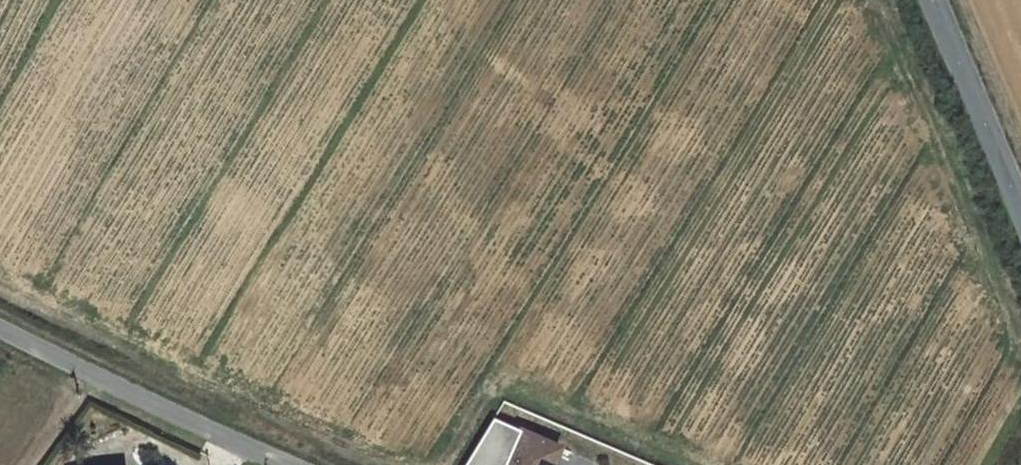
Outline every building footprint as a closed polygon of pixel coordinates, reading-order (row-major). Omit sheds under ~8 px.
[(493,418),(464,464),(551,464),(559,447),(493,418)]
